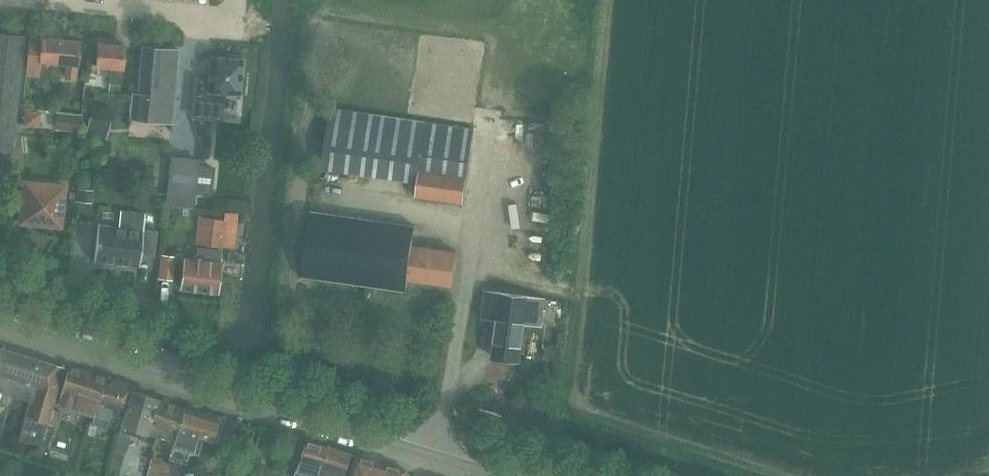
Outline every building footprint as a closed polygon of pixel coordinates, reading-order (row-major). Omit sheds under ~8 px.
[(12,151),(23,35),(0,33),(0,150),(12,151)] [(29,37),(25,75),(39,77),(41,62),(65,64),(64,79),(76,80),(80,40),(41,37),(41,38),(29,37)] [(98,42),(96,67),(110,68),(109,83),(110,83),(109,90),(120,91),(120,84),(121,84),(125,45),(98,42)] [(171,122),(178,49),(143,46),(138,94),(132,93),(130,118),(171,122)] [(196,78),(193,115),(220,118),(222,92),(239,93),(239,91),(243,92),(245,77),(241,77),(242,60),(240,59),(241,56),(226,54),(226,58),(212,57),(210,79),(196,78)] [(330,108),(321,168),(406,181),(416,182),(414,196),(463,203),(466,178),(472,128),(425,121),(330,108)] [(26,110),(24,125),(39,127),(41,112),(26,110)] [(56,113),(55,130),(78,132),(80,115),(56,113)] [(90,116),(85,134),(99,138),(105,121),(90,116)] [(170,155),(165,205),(194,208),(195,192),(212,194),(215,166),(199,164),(200,158),(170,155)] [(20,222),(60,226),(64,186),(24,182),(20,222)] [(77,188),(76,200),(92,202),(93,190),(77,188)] [(195,208),(194,213),(198,216),(201,216),(224,219),(225,212),(195,208)] [(407,279),(450,285),(452,285),(457,250),(412,244),(415,225),(310,210),(301,277),(405,291),(407,279)] [(201,216),(198,245),(221,247),(234,249),(234,244),(236,233),(223,232),(224,219),(201,216)] [(98,223),(94,261),(139,266),(141,255),(154,256),(157,230),(144,229),(118,226),(98,223)] [(184,258),(181,288),(217,292),(221,262),(218,262),(219,251),(198,248),(197,259),(184,258)] [(161,254),(159,278),(171,279),(174,256),(161,254)] [(544,297),(485,289),(481,317),(497,319),(492,357),(520,361),(524,323),(541,325),(544,297)] [(545,344),(543,359),(555,361),(557,346),(545,344)] [(29,401),(17,438),(40,445),(47,422),(63,366),(0,347),(0,392),(29,401)] [(56,404),(93,416),(105,377),(68,366),(56,404)] [(105,377),(93,416),(91,422),(90,422),(90,423),(88,422),(85,432),(87,433),(87,434),(93,436),(96,426),(104,428),(107,419),(108,419),(112,408),(123,411),(119,424),(121,425),(132,386),(105,377)] [(134,386),(132,386),(121,425),(119,431),(120,432),(131,435),(144,439),(146,433),(147,433),(148,432),(146,432),(149,423),(148,422),(156,397),(132,390),(134,386)] [(156,397),(148,422),(149,423),(158,425),(155,435),(157,436),(173,441),(176,431),(175,430),(182,407),(159,399),(159,398),(156,397)] [(173,441),(168,458),(185,464),(189,451),(197,453),(202,438),(195,436),(202,413),(183,408),(184,407),(182,407),(175,430),(176,431),(173,441)] [(75,432),(73,438),(77,440),(75,448),(81,451),(85,435),(75,432)] [(120,432),(115,449),(125,452),(131,435),(120,432)] [(329,446),(307,439),(295,475),(319,475),(329,446)] [(319,475),(346,475),(353,454),(329,446),(319,475)] [(409,474),(406,473),(407,470),(358,455),(351,475),(409,475),(409,474)] [(146,475),(175,475),(178,465),(151,457),(146,475)]
